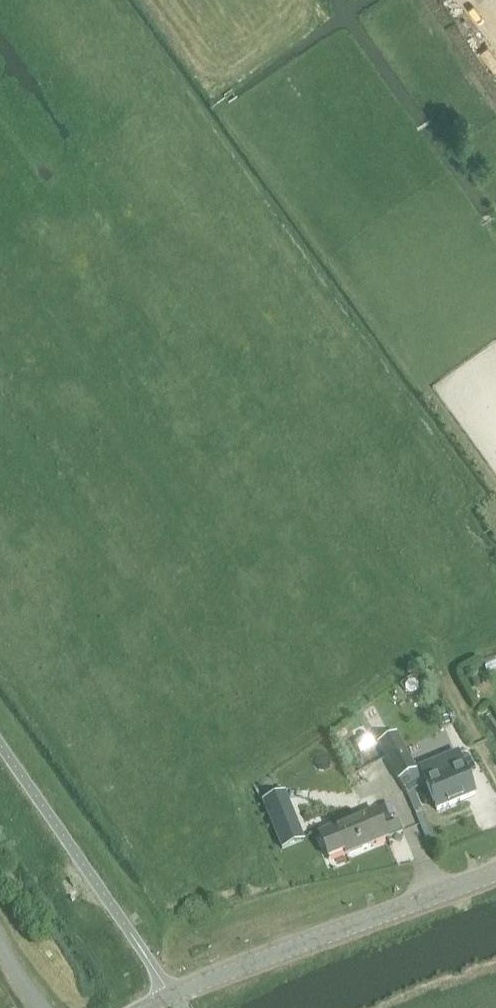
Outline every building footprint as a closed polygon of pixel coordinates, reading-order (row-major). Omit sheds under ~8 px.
[(446,717),(437,721),(440,728),(449,724),(446,717)] [(379,745),(398,780),(416,770),(396,735),(379,745)] [(420,769),(437,812),(475,797),(458,754),(420,769)] [(287,794),(263,803),(276,834),(300,825),(287,794)] [(391,806),(380,810),(384,820),(394,816),(391,806)] [(319,834),(329,858),(345,852),(346,856),(387,839),(376,811),(319,834)] [(399,821),(389,825),(392,833),(402,829),(399,821)]
